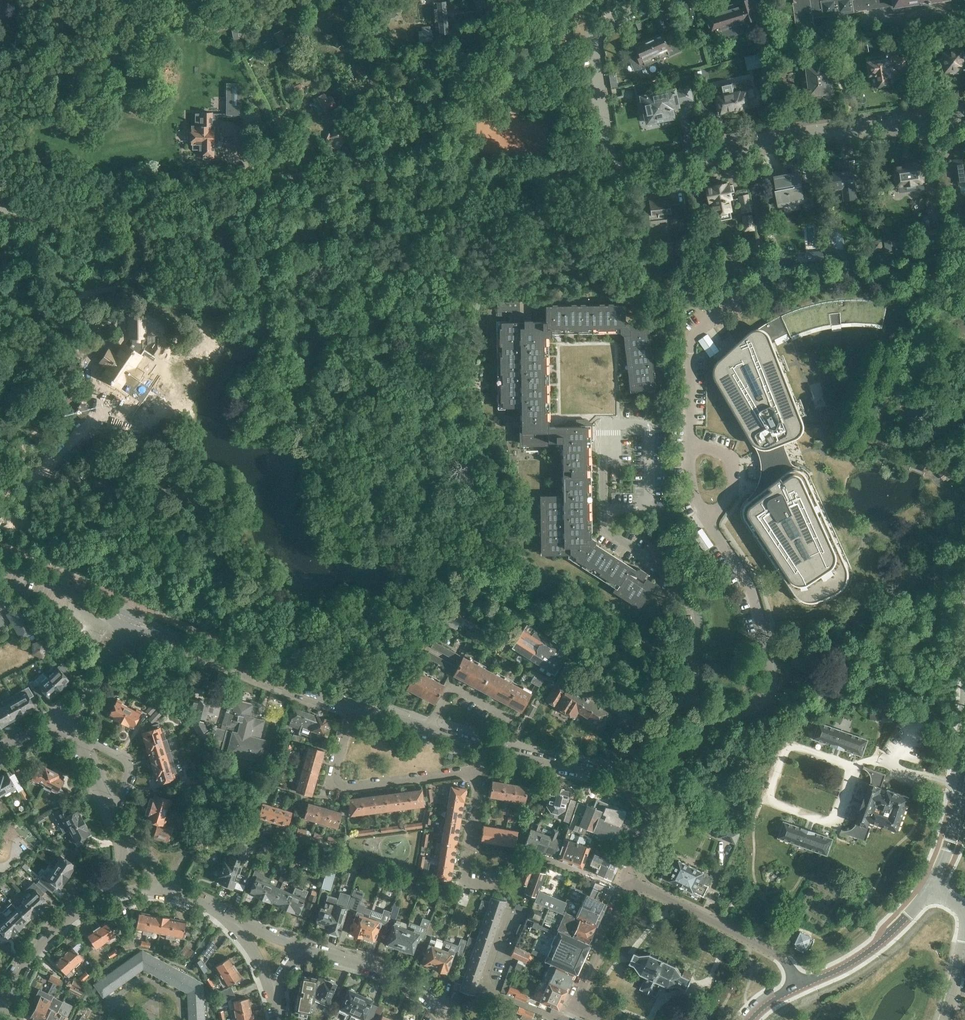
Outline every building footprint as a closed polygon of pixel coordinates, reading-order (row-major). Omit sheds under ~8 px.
[(725,38),(750,30),(757,29),(756,23),(752,11),(759,9),(757,3),(754,4),(753,0),(746,0),(716,9),(717,11),(704,15),(710,35),(723,31),(725,38)] [(798,28),(814,25),(813,17),(823,16),(823,17),(854,12),(854,10),(894,5),(895,6),(921,3),(921,4),(931,3),(931,2),(943,0),(794,0),(798,28)] [(420,39),(420,42),(432,41),(432,33),(437,32),(438,34),(446,33),(444,5),(435,6),(437,30),(431,31),(431,30),(427,30),(427,29),(423,29),(423,30),(419,31),(419,39),(420,39)] [(913,28),(897,31),(898,39),(915,37),(913,28)] [(932,28),(925,29),(927,41),(934,40),(932,28)] [(280,45),(285,43),(280,31),(275,33),(280,45)] [(648,39),(657,60),(669,55),(670,57),(682,52),(678,43),(676,44),(671,33),(662,37),(660,34),(648,39)] [(657,60),(648,39),(634,45),(635,48),(633,49),(632,46),(625,49),(634,69),(656,60),(657,61),(657,60)] [(809,44),(809,51),(823,50),(822,42),(809,44)] [(964,48),(963,43),(943,46),(944,57),(942,57),(943,68),(945,68),(946,71),(952,70),(952,72),(961,71),(961,69),(964,68),(964,48)] [(870,65),(871,74),(869,74),(871,86),(878,85),(879,86),(890,84),(889,77),(904,74),(904,73),(908,73),(905,56),(900,56),(899,52),(886,54),(887,59),(868,62),(868,65),(870,65)] [(763,54),(749,57),(751,68),(766,64),(763,54)] [(811,94),(814,94),(814,98),(823,96),(823,93),(833,92),(830,64),(818,66),(816,70),(816,75),(808,76),(807,75),(806,76),(805,76),(803,78),(803,81),(803,84),(804,85),(806,86),(810,86),(811,94)] [(703,82),(701,71),(695,72),(697,84),(703,82)] [(619,77),(611,79),(612,86),(620,85),(619,77)] [(210,158),(213,158),(213,155),(217,155),(218,140),(217,140),(217,126),(212,126),(212,118),(217,118),(218,116),(233,117),(233,113),(240,113),(240,104),(241,104),(241,97),(240,97),(240,86),(239,86),(239,82),(228,82),(227,113),(196,112),(195,126),(191,126),(191,145),(199,145),(199,149),(200,150),(203,151),(203,158),(205,158),(206,159),(209,159),(210,158)] [(303,91),(300,83),(293,87),(297,94),(303,91)] [(679,104),(683,103),(680,90),(676,91),(675,87),(637,95),(644,125),(675,118),(673,109),(679,107),(679,104)] [(748,100),(746,89),(740,90),(740,91),(717,96),(721,113),(744,108),(742,101),(748,100)] [(337,104),(331,96),(327,98),(324,93),(313,100),(316,105),(315,105),(319,113),(324,110),(325,111),(337,104)] [(324,144),(339,151),(344,138),(343,138),(344,136),(342,135),(344,130),(335,126),(332,134),(329,133),(324,144)] [(953,160),(954,168),(957,167),(961,193),(964,195),(964,158),(953,160)] [(922,164),(921,162),(917,163),(916,164),(894,167),(896,186),(906,185),(907,191),(924,189),(923,182),(925,182),(923,163),(922,164)] [(862,176),(861,170),(857,171),(857,170),(858,170),(857,163),(844,164),(845,171),(834,172),(835,180),(830,181),(831,188),(836,187),(836,188),(843,187),(844,200),(860,198),(859,190),(869,189),(867,175),(862,176)] [(775,177),(778,203),(802,200),(799,174),(775,177)] [(708,186),(709,188),(708,188),(709,196),(708,196),(709,203),(712,203),(712,201),(714,201),(716,213),(730,211),(729,201),(731,201),(730,193),(734,192),(732,185),(729,186),(728,184),(715,186),(715,185),(708,186)] [(743,216),(745,231),(754,229),(752,215),(750,215),(747,195),(739,197),(742,213),(743,212),(744,216),(743,216)] [(684,202),(669,204),(668,197),(648,200),(650,214),(648,214),(649,227),(667,225),(666,218),(686,215),(684,202)] [(846,250),(834,252),(835,259),(847,257),(846,250)] [(764,324),(757,329),(759,329),(760,329),(761,329),(763,330),(764,330),(765,331),(768,333),(770,336),(771,341),(788,332),(791,337),(792,337),(792,336),(799,332),(807,330),(815,327),(822,325),(830,324),(831,325),(832,325),(840,323),(842,323),(842,322),(850,322),(858,322),(866,322),(874,323),(882,324),(882,325),(883,325),(887,302),(880,301),(873,300),(866,299),(859,299),(852,299),(844,299),(837,300),(829,301),(821,302),(814,304),(805,306),(797,309),(788,312),(780,316),(772,320),(764,324)] [(497,302),(497,316),(519,315),(519,302),(497,302)] [(574,560),(598,575),(617,588),(615,590),(614,592),(617,593),(638,607),(648,592),(653,584),(651,583),(643,578),(646,572),(639,568),(636,569),(634,572),(591,544),(590,544),(590,530),(589,448),(588,426),(587,426),(548,427),(546,336),(548,336),(550,336),(550,335),(551,332),(623,331),(623,335),(624,335),(625,335),(629,371),(632,391),(637,390),(652,388),(656,387),(649,327),(636,329),(633,327),(624,319),(624,304),(575,305),(545,306),(545,322),(531,322),(531,321),(531,320),(529,320),(523,320),(523,321),(523,322),(505,323),(497,323),(497,335),(497,351),(498,396),(498,407),(502,407),(520,406),(520,417),(520,444),(524,444),(547,444),(547,443),(547,442),(554,442),(561,442),(562,496),(545,496),(541,496),(542,553),(570,553),(576,557),(575,558),(574,560)] [(46,313),(56,325),(65,319),(56,306),(46,313)] [(146,316),(131,316),(131,335),(116,356),(109,351),(102,361),(109,366),(103,375),(119,385),(142,401),(151,387),(137,377),(141,371),(134,366),(145,349),(146,316)] [(715,370),(714,372),(715,375),(716,378),(717,380),(762,458),(764,462),(766,466),(767,470),(767,474),(767,479),(760,484),(761,485),(765,490),(749,502),(747,504),(746,506),(745,508),(745,510),(744,513),(745,515),(746,518),(795,593),(797,595),(800,597),(802,599),(805,600),(807,601),(810,601),(813,601),(816,601),(819,600),(823,598),(822,595),(828,592),(829,595),(830,595),(829,592),(835,589),(836,592),(837,591),(840,590),(842,588),(844,586),(846,583),(847,581),(848,578),(848,575),(848,572),(848,569),(847,566),(807,477),(805,474),(802,471),(796,469),(792,467),(789,465),(787,463),(784,461),(782,458),(780,455),(779,452),(778,448),(777,445),(797,437),(799,436),(800,435),(802,433),(803,431),(803,429),(804,427),(804,425),(803,422),(771,341),(770,336),(768,333),(765,331),(764,330),(763,330),(761,329),(760,329),(759,329),(757,329),(755,329),(754,330),(752,331),(751,331),(750,332),(719,360),(718,362),(716,365),(715,367),(715,370)] [(602,394),(580,394),(580,407),(603,407),(602,394)] [(939,473),(944,480),(946,478),(948,480),(954,475),(948,466),(939,473)] [(702,528),(693,534),(704,551),(714,545),(702,528)] [(442,613),(439,618),(446,621),(445,624),(456,629),(459,622),(476,630),(481,620),(449,604),(444,614),(442,613)] [(8,614),(22,639),(33,632),(19,607),(8,614)] [(511,647),(530,659),(545,636),(525,623),(511,647)] [(545,636),(530,659),(553,674),(568,651),(545,636)] [(48,648),(43,640),(33,643),(33,653),(43,656),(48,648)] [(431,646),(457,660),(460,655),(434,641),(431,646)] [(70,652),(80,656),(83,649),(73,645),(70,652)] [(426,657),(451,670),(454,665),(429,651),(426,657)] [(454,675),(466,682),(475,663),(464,657),(454,675)] [(47,675),(61,690),(71,680),(66,675),(71,670),(63,661),(57,666),(47,675)] [(466,682),(479,689),(488,670),(475,663),(466,682)] [(406,688),(420,696),(430,677),(416,670),(406,688)] [(488,670),(479,689),(492,696),(501,677),(488,670)] [(43,672),(33,681),(36,686),(38,685),(51,699),(61,690),(47,675),(47,676),(43,672)] [(533,676),(542,681),(542,680),(545,676),(536,672),(534,676),(533,676)] [(542,681),(533,676),(530,682),(539,686),(542,681)] [(430,677),(420,696),(433,703),(443,685),(430,677)] [(514,684),(501,677),(492,696),(505,703),(514,684)] [(545,700),(556,706),(568,686),(558,680),(545,700)] [(514,684),(505,703),(520,711),(530,693),(514,684)] [(28,686),(13,695),(23,714),(36,707),(30,697),(33,695),(28,686)] [(586,697),(568,686),(556,706),(573,718),(586,697)] [(13,695),(2,701),(4,705),(12,720),(23,714),(13,695)] [(586,697),(577,711),(607,730),(616,717),(586,697)] [(109,715),(121,721),(129,707),(122,703),(123,701),(117,698),(109,715)] [(188,698),(186,707),(187,708),(187,707),(196,709),(194,716),(196,716),(205,718),(205,719),(206,719),(208,713),(217,715),(217,716),(221,703),(216,701),(215,705),(212,704),(209,703),(209,701),(200,698),(199,701),(188,698)] [(219,729),(213,749),(220,751),(221,750),(228,751),(228,752),(262,761),(264,754),(266,755),(268,747),(266,746),(267,740),(259,738),(264,720),(258,719),(259,712),(255,711),(256,705),(231,699),(230,705),(229,705),(228,705),(226,711),(229,712),(226,725),(227,725),(226,731),(219,729)] [(146,710),(150,715),(159,705),(154,701),(146,710)] [(1,727),(12,720),(4,705),(0,707),(0,725),(1,727)] [(129,707),(121,721),(133,728),(141,711),(136,708),(135,710),(129,707)] [(303,727),(308,712),(295,708),(293,713),(291,712),(288,720),(291,721),(289,726),(300,730),(301,726),(303,727)] [(148,719),(153,723),(161,714),(157,710),(148,719)] [(300,730),(299,732),(309,735),(311,730),(324,734),(329,720),(308,712),(303,727),(301,726),(300,730)] [(870,713),(870,719),(882,719),(882,721),(893,721),(893,713),(870,713)] [(199,719),(192,723),(199,735),(208,729),(203,722),(199,719)] [(152,729),(142,732),(146,745),(166,739),(163,730),(162,731),(160,726),(160,727),(159,723),(151,725),(152,729)] [(819,723),(813,738),(862,755),(868,740),(819,723)] [(639,734),(636,725),(630,727),(633,736),(639,734)] [(200,737),(209,741),(212,730),(212,729),(200,737)] [(166,739),(146,745),(150,758),(166,752),(170,751),(167,738),(166,739)] [(303,756),(321,761),(324,750),(309,746),(307,752),(304,752),(303,756)] [(166,752),(150,758),(154,770),(173,764),(174,765),(175,764),(170,751),(166,752)] [(302,768),(318,773),(321,761),(303,756),(301,762),(304,763),(302,768)] [(31,778),(43,785),(44,785),(52,770),(40,764),(39,767),(37,766),(31,778)] [(173,764),(154,770),(158,783),(170,779),(172,784),(179,781),(177,776),(175,777),(174,773),(176,772),(173,764)] [(842,829),(841,831),(866,840),(871,826),(868,825),(870,821),(897,831),(909,797),(886,789),(885,794),(880,792),(886,774),(864,766),(863,768),(864,769),(865,769),(866,770),(868,771),(869,773),(870,774),(871,778),(871,779),(871,782),(870,784),(857,822),(855,825),(853,827),(850,829),(846,830),(843,830),(842,829)] [(16,770),(23,784),(27,782),(24,777),(26,776),(21,767),(16,770)] [(297,779),(314,784),(318,773),(302,768),(301,775),(299,774),(297,779)] [(44,785),(43,785),(42,787),(50,792),(51,789),(57,792),(61,796),(57,799),(62,805),(71,796),(67,791),(65,793),(61,788),(60,787),(64,779),(63,778),(64,776),(52,770),(44,785)] [(4,793),(11,790),(12,791),(16,789),(18,793),(24,789),(18,779),(17,779),(14,773),(10,776),(7,772),(0,776),(0,786),(4,793)] [(314,784),(297,779),(296,785),(298,785),(296,791),(311,795),(314,784)] [(488,795),(500,797),(503,782),(493,780),(491,789),(489,789),(488,795)] [(503,782),(500,797),(512,799),(515,784),(503,782)] [(515,784),(512,799),(525,801),(527,786),(515,784)] [(449,798),(464,800),(466,788),(451,786),(449,798)] [(547,805),(545,813),(550,814),(550,815),(557,817),(557,816),(562,817),(564,817),(563,819),(569,821),(576,800),(570,798),(570,799),(567,798),(568,798),(569,791),(550,786),(548,793),(549,793),(547,805)] [(409,791),(411,806),(425,804),(425,798),(422,799),(421,790),(409,791)] [(411,806),(409,791),(397,793),(399,808),(411,806)] [(148,806),(167,812),(169,804),(171,805),(173,799),(172,799),(173,795),(167,793),(166,797),(154,794),(153,798),(150,797),(148,806)] [(399,808),(397,793),(385,794),(387,809),(399,808)] [(387,809),(385,794),(373,796),(375,811),(387,809)] [(373,796),(361,797),(363,812),(375,811),(373,796)] [(363,812),(361,797),(349,799),(351,808),(348,808),(349,814),(363,812)] [(464,800),(449,798),(447,809),(462,811),(464,800)] [(569,827),(568,828),(580,832),(593,837),(611,844),(613,838),(615,839),(621,825),(620,825),(626,810),(615,806),(616,804),(610,802),(609,803),(597,798),(593,807),(587,805),(578,802),(569,827)] [(301,817),(315,821),(319,806),(308,802),(305,811),(303,810),(301,817)] [(258,817),(268,820),(272,806),(262,803),(258,817)] [(52,812),(63,833),(65,832),(68,830),(85,821),(78,809),(71,813),(67,804),(52,812)] [(167,812),(148,806),(145,814),(148,815),(146,820),(157,823),(153,836),(168,841),(172,827),(164,825),(166,820),(165,820),(167,812)] [(268,820),(279,823),(283,810),(272,806),(268,820)] [(330,809),(319,806),(315,821),(326,824),(330,809)] [(330,809),(326,824),(340,828),(342,821),(339,820),(342,812),(330,809)] [(445,820),(460,822),(462,811),(447,809),(445,820)] [(283,810),(279,823),(288,826),(292,812),(283,810)] [(524,846),(535,850),(546,817),(545,818),(540,816),(539,819),(540,820),(536,830),(531,828),(524,846)] [(460,822),(445,820),(443,831),(458,834),(460,822)] [(85,821),(68,830),(71,836),(73,836),(71,837),(74,842),(75,841),(77,845),(73,851),(78,853),(83,844),(80,838),(91,833),(85,821)] [(784,821),(778,837),(827,854),(833,839),(784,821)] [(719,837),(736,844),(741,831),(724,824),(719,837)] [(481,840),(492,842),(494,827),(483,825),(481,840)] [(492,842),(504,844),(507,829),(494,827),(492,842)] [(542,827),(535,850),(544,853),(550,835),(552,831),(542,827)] [(550,835),(544,853),(554,857),(561,839),(555,837),(558,829),(553,827),(550,835)] [(556,858),(569,863),(580,832),(568,828),(569,827),(568,827),(556,858)] [(507,829),(504,844),(515,846),(518,831),(507,829)] [(443,831),(442,842),(456,845),(458,834),(443,831)] [(580,832),(569,863),(581,867),(593,837),(580,832)] [(440,853),(455,856),(456,845),(442,842),(440,853)] [(226,855),(222,867),(236,872),(236,873),(239,874),(242,866),(241,866),(243,859),(245,852),(252,853),(253,847),(247,846),(248,844),(243,843),(242,845),(240,845),(239,850),(240,850),(237,857),(230,854),(229,856),(226,855)] [(58,860),(55,866),(69,875),(77,863),(73,861),(72,863),(64,858),(66,855),(74,860),(78,853),(73,851),(69,848),(69,847),(65,846),(62,853),(61,853),(57,859),(58,860)] [(592,858),(615,869),(620,858),(604,851),(602,856),(594,853),(592,858)] [(438,864),(453,867),(455,856),(440,853),(438,864)] [(615,869),(592,858),(589,864),(597,867),(595,872),(611,879),(615,869)] [(670,879),(704,896),(705,893),(706,894),(708,889),(708,888),(709,886),(708,885),(712,877),(708,875),(709,874),(679,860),(670,879)] [(536,896),(539,890),(545,872),(537,869),(537,867),(522,861),(515,880),(527,885),(524,892),(536,896)] [(453,867),(438,864),(429,863),(427,875),(436,876),(451,879),(453,867)] [(69,875),(55,866),(50,872),(48,872),(45,877),(61,887),(69,875)] [(236,872),(222,867),(218,877),(217,881),(220,882),(220,883),(233,887),(236,881),(247,885),(249,877),(239,874),(236,873),(236,872)] [(253,883),(249,892),(262,898),(269,882),(270,878),(263,875),(264,874),(255,870),(250,882),(253,883)] [(321,887),(330,890),(335,874),(326,871),(321,887)] [(596,887),(610,893),(612,888),(594,881),(593,882),(597,884),(596,887)] [(34,882),(22,893),(27,898),(38,911),(48,902),(42,896),(45,893),(34,882)] [(269,882),(262,898),(275,904),(281,888),(269,882)] [(564,909),(596,924),(610,893),(596,887),(593,886),(590,895),(580,890),(580,889),(572,886),(571,886),(570,886),(565,897),(566,898),(565,901),(560,911),(563,912),(564,909)] [(275,904),(285,908),(291,892),(281,888),(275,904)] [(565,901),(539,890),(535,901),(560,911),(565,901)] [(351,903),(358,906),(363,893),(357,891),(351,903)] [(459,902),(467,904),(469,893),(461,891),(459,902)] [(291,892),(285,908),(298,914),(306,896),(300,894),(299,895),(291,892)] [(336,899),(327,931),(339,935),(350,895),(339,892),(338,895),(337,899),(336,899)] [(310,894),(306,908),(313,910),(317,896),(310,894)] [(240,906),(243,898),(237,896),(234,904),(240,906)] [(325,930),(327,931),(336,899),(327,896),(324,906),(321,906),(315,924),(326,927),(325,930)] [(480,904),(502,911),(506,901),(491,897),(489,902),(486,901),(482,900),(480,904)] [(17,907),(29,920),(38,911),(27,898),(17,907)] [(535,901),(527,918),(556,931),(557,928),(588,942),(596,924),(564,909),(563,912),(560,911),(535,901)] [(486,910),(485,915),(499,920),(502,911),(480,904),(479,908),(486,910)] [(390,917),(395,919),(399,907),(394,905),(390,917)] [(17,907),(7,916),(19,929),(29,920),(17,907)] [(385,907),(383,914),(389,916),(391,910),(385,907)] [(3,932),(9,938),(19,929),(7,916),(7,917),(2,911),(0,913),(0,935),(3,932)] [(143,933),(147,934),(151,914),(139,912),(136,929),(143,930),(143,933)] [(349,932),(361,937),(369,916),(356,912),(349,932)] [(159,933),(162,917),(151,914),(147,934),(151,935),(152,932),(159,933)] [(474,922),(496,930),(499,920),(485,915),(483,920),(475,918),(474,922)] [(369,916),(361,937),(367,939),(369,938),(374,940),(381,921),(369,916)] [(174,919),(162,917),(159,933),(166,935),(166,938),(170,939),(174,919)] [(408,923),(400,947),(412,952),(416,940),(422,942),(430,920),(422,917),(420,925),(409,921),(408,923)] [(517,933),(512,945),(514,945),(534,954),(544,958),(548,960),(556,964),(574,972),(575,972),(588,942),(557,928),(556,931),(527,918),(523,925),(520,923),(515,933),(517,933)] [(174,919),(170,939),(174,940),(175,936),(182,938),(186,921),(174,919)] [(395,922),(387,943),(400,947),(408,923),(396,919),(395,922)] [(97,928),(106,942),(116,936),(106,921),(97,928)] [(426,934),(431,936),(435,924),(429,922),(426,934)] [(480,929),(478,934),(493,939),(496,930),(474,922),(473,926),(480,929)] [(106,942),(97,928),(87,934),(96,949),(106,942)] [(795,943),(807,948),(813,936),(800,931),(795,943)] [(469,936),(467,940),(490,948),(493,939),(478,934),(477,939),(469,936)] [(127,937),(130,948),(135,947),(132,935),(127,937)] [(130,948),(127,937),(121,938),(124,950),(130,948)] [(434,968),(443,943),(443,941),(436,938),(435,941),(430,939),(422,962),(427,964),(428,966),(434,968)] [(443,943),(434,968),(446,973),(453,952),(454,952),(457,951),(457,950),(462,952),(466,940),(461,938),(458,945),(444,940),(443,941),(443,943)] [(472,952),(487,957),(490,948),(467,940),(466,945),(474,947),(472,952)] [(202,954),(208,958),(217,947),(212,941),(202,954)] [(179,953),(188,959),(194,950),(185,945),(179,953)] [(534,954),(514,945),(510,955),(529,963),(534,954)] [(63,954),(75,967),(84,959),(72,946),(63,954)] [(104,995),(143,966),(189,991),(190,1019),(203,1019),(201,984),(142,951),(96,984),(104,995)] [(463,955),(462,959),(484,966),(487,957),(472,952),(470,957),(467,956),(463,955)] [(630,962),(635,965),(641,973),(647,976),(646,976),(641,989),(644,990),(644,991),(652,994),(653,994),(656,996),(662,984),(662,982),(668,985),(670,985),(670,990),(676,989),(676,985),(678,984),(687,988),(692,978),(683,974),(677,966),(650,953),(640,954),(635,952),(630,962)] [(75,967),(63,954),(55,962),(69,977),(73,974),(70,971),(75,967)] [(215,974),(218,978),(235,967),(229,957),(214,966),(218,972),(215,974)] [(194,964),(201,974),(208,970),(201,959),(194,964)] [(484,966),(462,959),(460,963),(468,966),(466,971),(481,976),(484,966)] [(547,968),(546,971),(570,981),(574,972),(556,964),(548,960),(545,967),(547,968)] [(514,968),(520,970),(522,964),(517,962),(514,968)] [(235,967),(218,978),(220,981),(223,980),(227,986),(241,977),(235,967)] [(455,977),(478,985),(481,976),(466,971),(464,976),(457,973),(455,977)] [(542,979),(548,982),(566,990),(570,981),(546,971),(542,979)] [(50,974),(47,980),(58,985),(61,980),(50,974)] [(323,980),(324,978),(324,977),(318,976),(318,978),(301,975),(294,1011),(298,1011),(298,1015),(307,1017),(307,1013),(311,1014),(312,1009),(313,1001),(315,995),(317,989),(323,980)] [(478,985),(455,977),(454,982),(461,984),(459,990),(474,994),(478,985)] [(313,1001),(312,1009),(316,1011),(319,1004),(329,1009),(333,1000),(329,998),(336,983),(335,983),(334,981),(331,979),(329,980),(328,979),(328,980),(324,978),(323,980),(317,989),(315,995),(313,1001)] [(71,984),(80,989),(83,985),(73,980),(71,984)] [(566,990),(548,982),(540,1001),(558,1009),(566,990)] [(84,991),(80,989),(71,984),(68,990),(81,996),(84,991)] [(231,986),(215,993),(218,998),(223,996),(234,991),(231,986)] [(510,986),(506,994),(525,1001),(528,995),(520,992),(521,990),(510,986)] [(347,988),(336,1012),(350,1018),(360,994),(355,992),(355,990),(351,988),(349,989),(347,988)] [(35,1019),(41,1019),(53,996),(39,990),(32,1005),(35,1007),(30,1018),(35,1019)] [(234,991),(223,996),(226,1002),(236,997),(234,991)] [(349,1019),(371,1019),(377,1006),(371,1003),(372,999),(371,999),(370,997),(367,995),(365,996),(360,994),(350,1018),(349,1019)] [(41,1019),(54,1019),(61,1006),(63,1001),(53,996),(41,1019)] [(230,1009),(231,1013),(251,1009),(248,998),(231,1001),(233,1008),(230,1009)] [(54,1019),(66,1019),(73,1006),(63,1001),(61,1006),(54,1019)] [(516,1012),(522,1015),(526,1009),(519,1006),(516,1012)] [(235,1019),(253,1019),(251,1009),(231,1013),(232,1018),(235,1017),(235,1019)] [(520,1017),(524,1019),(535,1019),(533,1017),(533,1018),(532,1017),(534,1012),(526,1009),(522,1015),(520,1017)]
